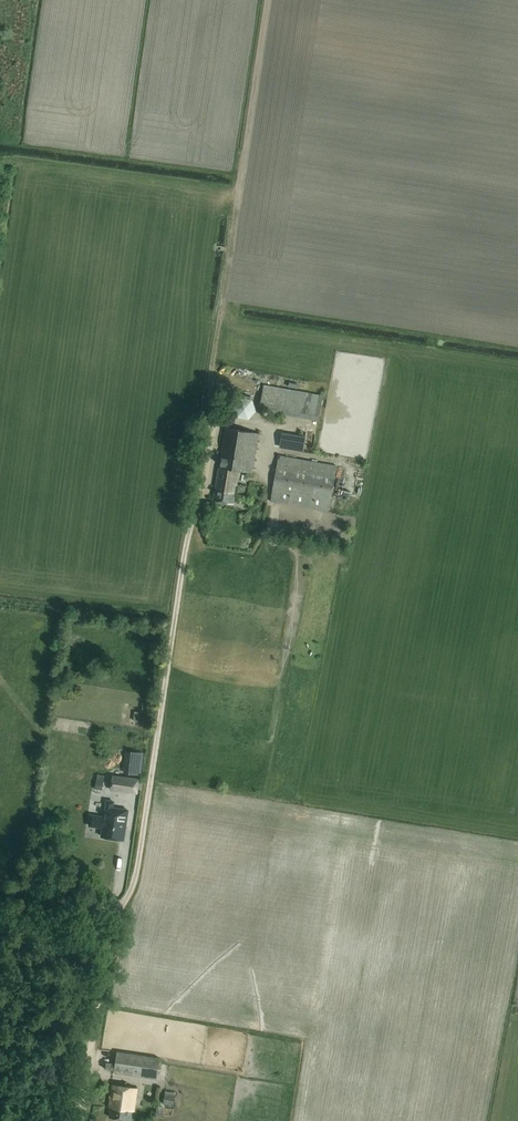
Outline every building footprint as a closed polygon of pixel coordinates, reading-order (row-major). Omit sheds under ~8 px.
[(317,419),(322,395),(264,385),(260,409),(317,419)] [(243,417),(260,411),(254,397),(237,403),(243,417)] [(251,473),(258,433),(225,427),(213,499),(233,503),(234,496),(237,496),(239,485),(236,484),(238,470),(251,473)] [(303,449),(305,437),(283,434),(282,446),(303,449)] [(328,510),(336,465),(279,455),(270,500),(328,510)] [(130,770),(140,771),(142,750),(132,749),(130,770)] [(136,793),(138,779),(113,775),(111,789),(136,793)] [(104,777),(97,776),(95,789),(96,789),(101,790),(104,777)] [(123,842),(128,810),(112,807),(113,801),(106,800),(105,807),(106,807),(104,818),(90,816),(89,825),(103,827),(101,838),(123,842)] [(156,1080),(157,1074),(160,1059),(118,1052),(114,1073),(140,1077),(156,1080)] [(133,1111),(137,1089),(112,1085),(109,1108),(110,1108),(109,1117),(130,1120),(132,1111),(133,1111)]
